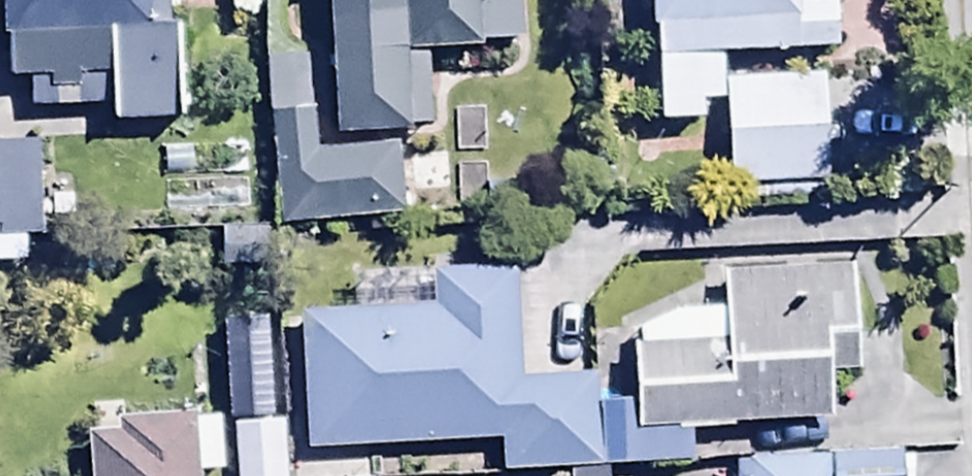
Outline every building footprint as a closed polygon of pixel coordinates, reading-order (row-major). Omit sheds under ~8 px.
[(51,80),(52,117),(78,117),(78,107),(109,106),(110,123),(182,121),(178,0),(0,0),(0,34),(7,34),(9,80),(30,80),(31,103),(44,102),(44,80),(51,80)] [(331,135),(430,130),(426,49),(519,38),(517,0),(324,0),(331,135)] [(720,55),(838,51),(836,1),(822,1),(822,0),(646,0),(647,23),(652,23),(654,58),(720,55)] [(721,102),(721,83),(720,55),(654,58),(656,122),(697,120),(696,103),(721,102)] [(822,79),(721,83),(725,198),(810,196),(810,183),(826,182),(822,79)] [(311,110),(263,114),(273,229),(403,219),(397,144),(314,151),(311,110)] [(0,141),(0,226),(28,226),(26,140),(0,141)] [(628,430),(685,431),(731,428),(731,421),(823,417),(821,372),(861,370),(856,265),(721,271),(723,309),(672,312),(638,328),(638,341),(627,341),(627,402),(628,430)] [(628,430),(627,402),(605,402),(605,391),(594,391),(594,377),(517,377),(517,270),(430,270),(430,312),(296,311),(302,452),(496,443),(497,470),(686,462),(685,431),(628,430)] [(233,412),(236,475),(279,475),(275,391),(243,393),(244,412),(233,412)] [(195,470),(215,469),(212,420),(189,421),(188,410),(118,414),(119,433),(86,435),(89,475),(196,475),(195,470)] [(831,457),(732,458),(732,475),(831,475),(831,457)] [(831,475),(900,475),(899,457),(831,457),(831,475)]
